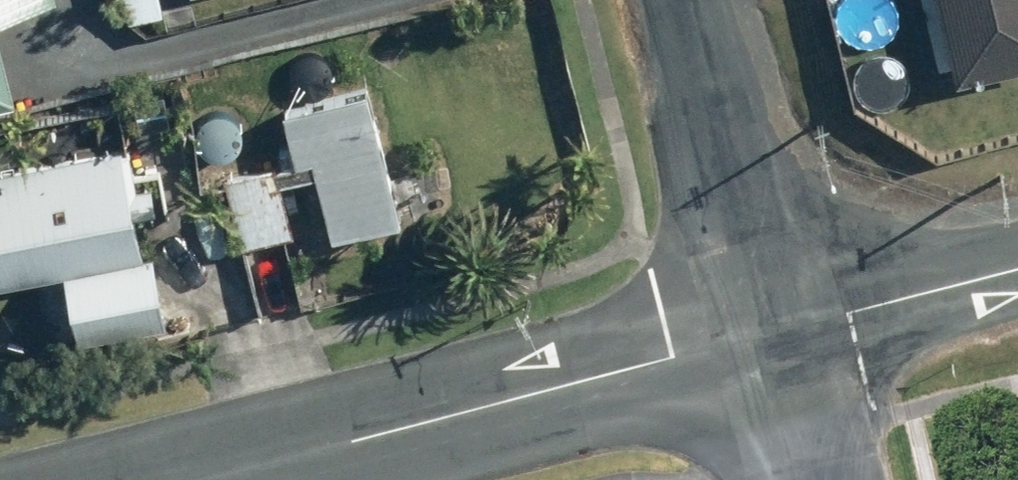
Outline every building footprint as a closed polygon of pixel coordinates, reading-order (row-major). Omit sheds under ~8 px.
[(52,0),(0,0),(0,14),(52,0)] [(132,21),(165,13),(162,0),(127,0),(132,21)] [(961,82),(1017,68),(1017,0),(941,0),(961,82)] [(16,103),(0,38),(0,107),(16,103)] [(401,221),(368,91),(287,112),(299,162),(230,180),(246,247),(296,235),(283,184),(320,174),(336,237),(401,221)] [(0,173),(0,287),(71,274),(83,340),(168,325),(155,251),(143,254),(135,216),(160,213),(155,184),(137,188),(131,148),(0,173)]
